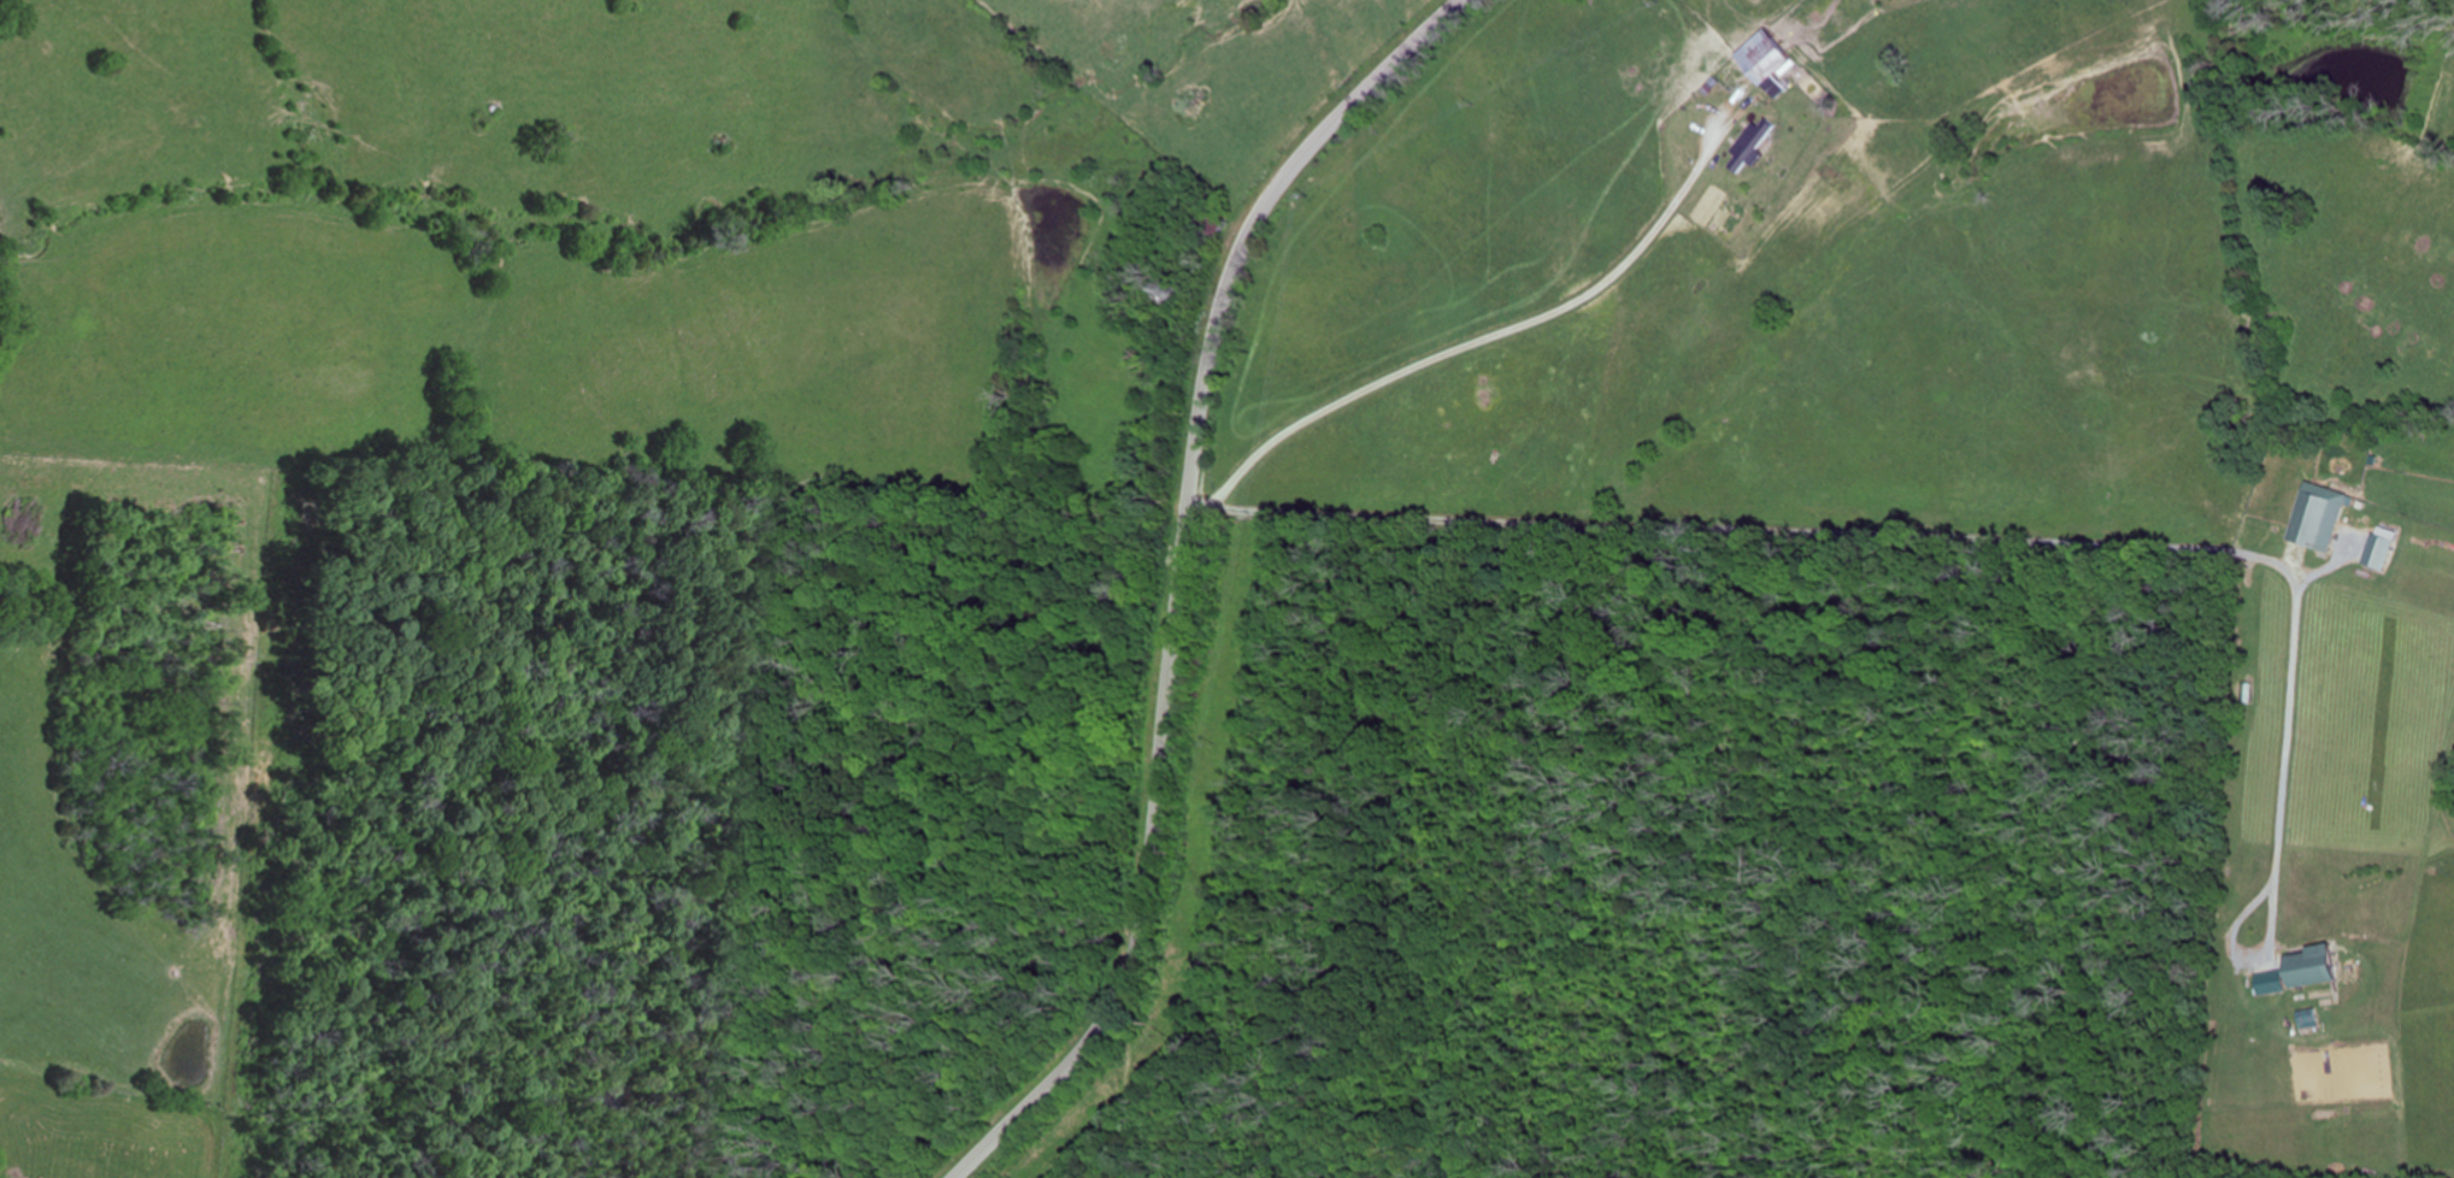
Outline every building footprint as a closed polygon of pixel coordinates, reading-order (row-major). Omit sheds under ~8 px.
[(1764,90),(1794,62),(1765,30),(1735,57),(1764,90)] [(1775,126),(1765,119),(1759,126),(1754,122),(1723,164),(1740,176),(1775,126)] [(1217,243),(1231,224),(1206,205),(1192,224),(1217,243)] [(1185,283),(1152,274),(1145,300),(1178,309),(1185,283)] [(2349,493),(2307,481),(2289,539),(2331,552),(2349,493)] [(2282,953),(2288,988),(2335,980),(2329,945),(2282,953)]
